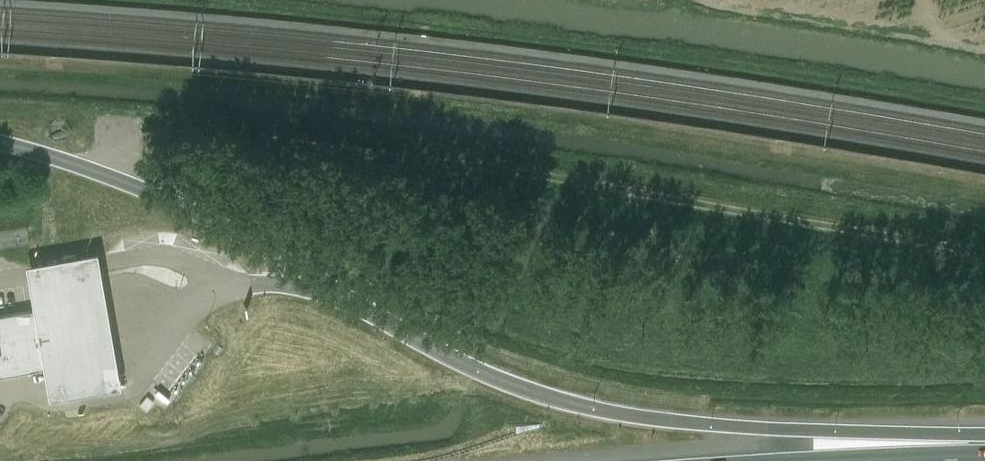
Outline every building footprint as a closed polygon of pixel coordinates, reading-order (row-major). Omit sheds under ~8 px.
[(33,309),(43,368),(45,382),(48,398),(120,387),(117,371),(108,319),(103,289),(99,267),(97,252),(25,265),(28,279),(32,301),(33,309)] [(43,368),(33,309),(0,315),(0,376),(43,368)]
